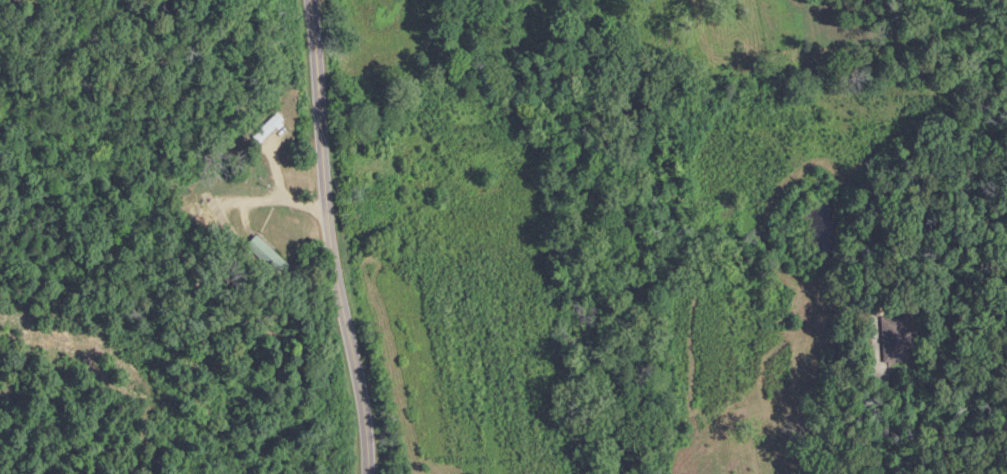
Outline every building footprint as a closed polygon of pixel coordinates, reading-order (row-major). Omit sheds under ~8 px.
[(249,137),(258,146),(282,120),(274,112),(249,137)] [(288,267),(255,234),(244,245),(277,278),(288,267)] [(879,363),(908,362),(906,316),(878,317),(879,363)]
